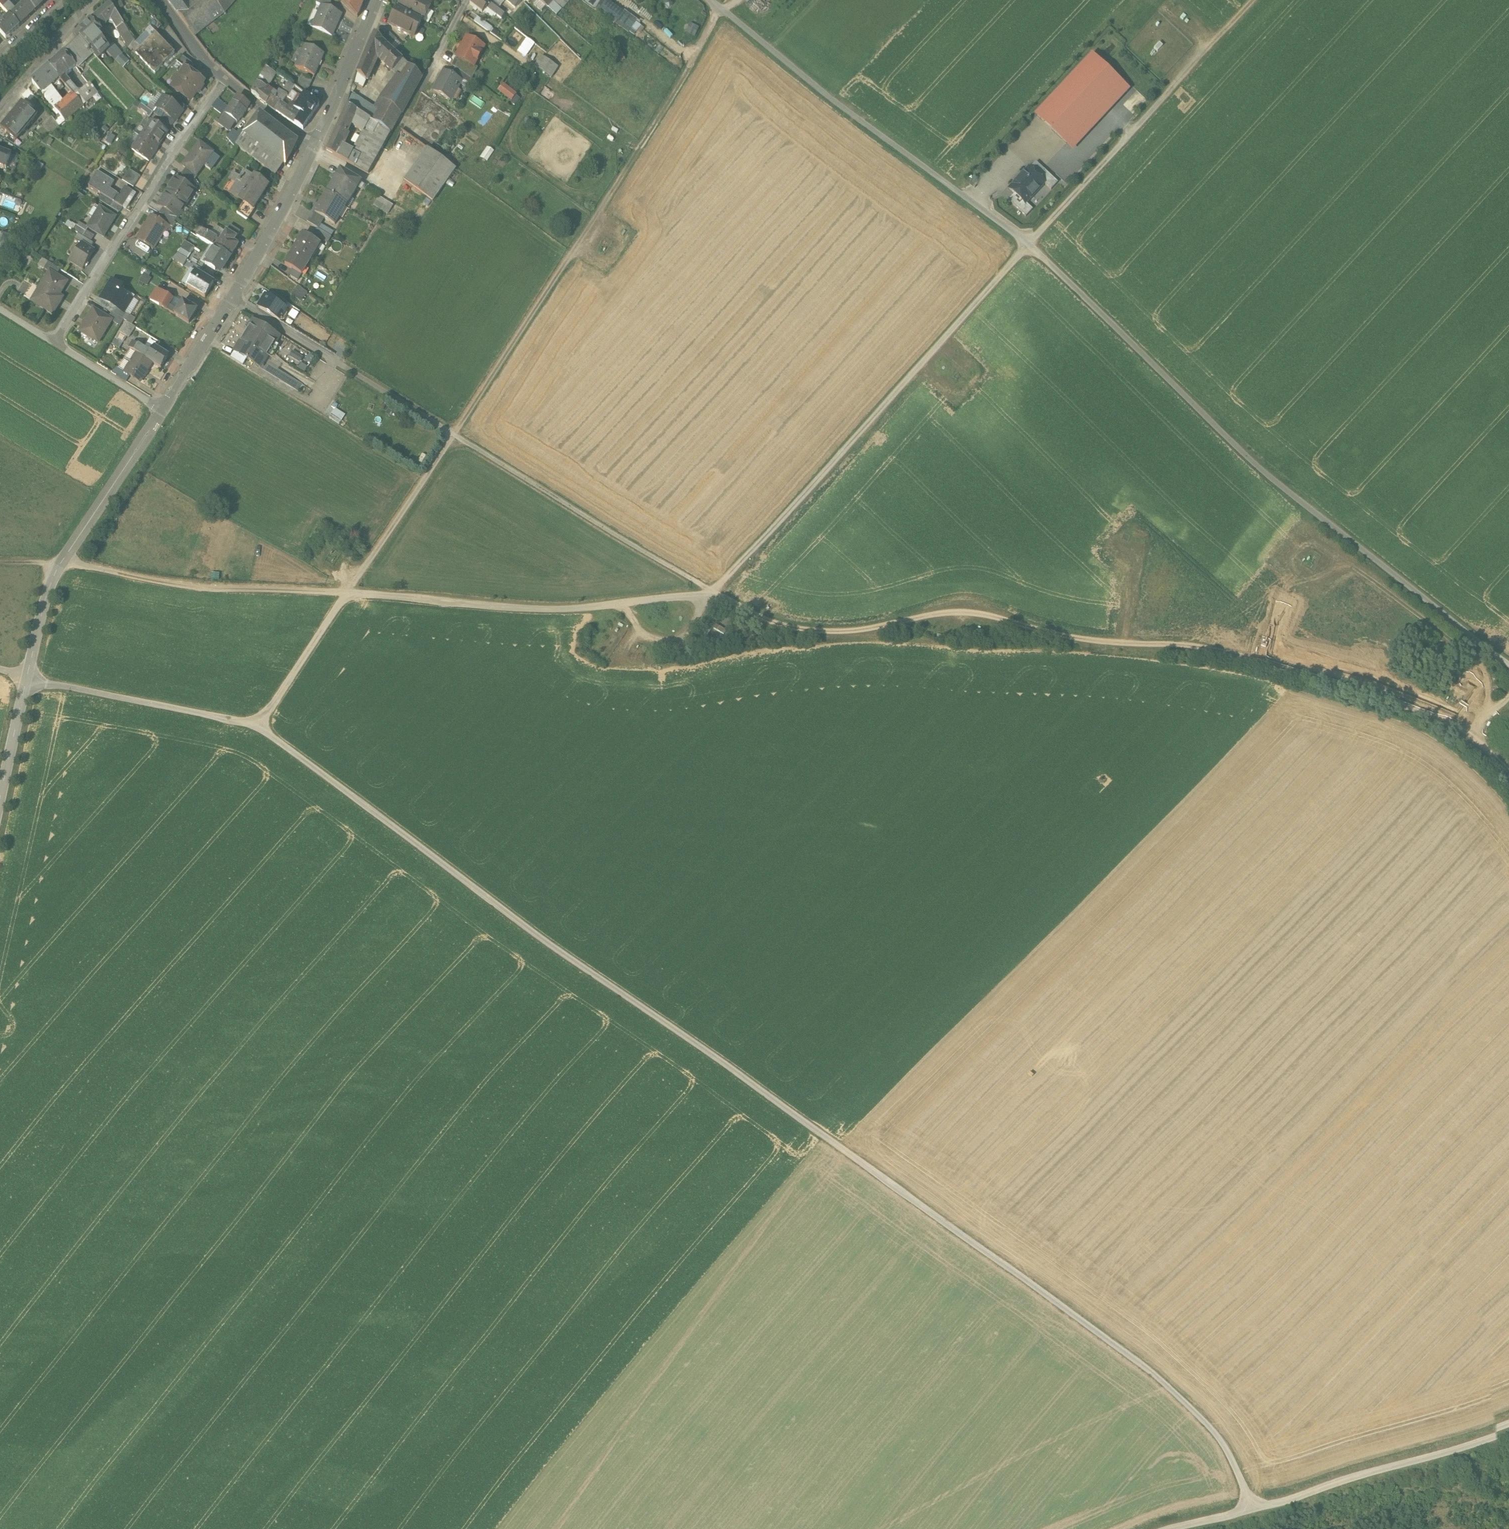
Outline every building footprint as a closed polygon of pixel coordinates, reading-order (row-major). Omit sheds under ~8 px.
[(6,12),(12,6),(6,0),(0,0),(0,6),(6,12)] [(11,0),(6,0),(12,6),(15,8),(16,8),(13,5),(14,4),(11,0)] [(20,3),(31,14),(37,8),(28,0),(24,0),(20,3)] [(37,8),(46,0),(28,0),(37,8)] [(197,4),(194,0),(168,0),(189,27),(219,4),(221,8),(229,0),(204,0),(197,4)] [(189,27),(196,36),(224,12),(233,1),(232,0),(229,0),(221,8),(219,4),(189,27)] [(322,0),(319,0),(317,5),(323,8),(329,11),(332,4),(322,0)] [(358,18),(365,0),(353,0),(352,1),(351,0),(338,0),(358,18)] [(425,0),(403,0),(398,9),(422,21),(423,21),(421,19),(423,15),(424,15),(427,14),(429,11),(428,8),(427,7),(429,3),(432,4),(432,3),(425,0)] [(489,0),(472,0),(470,2),(482,12),(484,13),(488,7),(492,2),(489,0)] [(492,2),(499,8),(505,0),(489,0),(492,2)] [(549,8),(557,16),(571,0),(556,0),(549,8)] [(602,1),(600,0),(582,0),(595,11),(602,1)] [(607,0),(605,0),(604,3),(602,1),(595,11),(614,25),(623,12),(607,0)] [(499,8),(492,2),(488,7),(502,18),(505,13),(499,8)] [(15,8),(12,6),(6,12),(19,24),(31,14),(20,3),(16,8),(15,8)] [(117,16),(110,6),(97,16),(105,25),(111,22),(117,16)] [(329,11),(323,8),(313,29),(332,37),(342,16),(329,11)] [(422,21),(398,9),(390,26),(397,30),(398,32),(401,34),(403,33),(410,36),(415,34),(422,21)] [(0,17),(0,30),(6,36),(19,24),(6,12),(0,17)] [(97,16),(91,21),(100,31),(105,25),(97,16)] [(135,44),(123,25),(123,26),(117,16),(111,22),(121,38),(109,49),(106,52),(116,63),(135,44)] [(493,27),(478,17),(474,22),(490,32),(493,27)] [(100,31),(91,21),(76,36),(80,40),(92,53),(98,59),(106,52),(109,49),(106,45),(100,38),(104,34),(100,31)] [(397,39),(389,32),(382,40),(390,47),(397,39)] [(155,34),(135,54),(154,73),(174,54),(155,34)] [(390,47),(382,40),(375,34),(368,50),(377,58),(381,62),(386,56),(390,60),(385,65),(390,70),(392,72),(403,59),(390,47)] [(483,47),(468,38),(464,44),(463,44),(460,50),(461,51),(458,57),(473,65),(477,59),(478,60),(481,54),(480,53),(483,47)] [(92,53),(80,40),(64,53),(76,66),(77,67),(92,53)] [(324,55),(305,46),(296,68),(315,76),(324,55)] [(368,50),(364,57),(374,64),(377,58),(368,50)] [(64,53),(59,59),(70,72),(76,66),(64,53)] [(196,64),(183,55),(178,62),(186,67),(191,71),(196,64)] [(386,56),(381,62),(385,65),(390,60),(386,56)] [(558,68),(542,56),(536,65),(552,76),(558,68)] [(374,64),(364,57),(356,75),(362,79),(366,81),(374,64)] [(1122,85),(1093,57),(1038,115),(1067,143),(1107,100),(1122,85)] [(60,79),(61,80),(64,77),(70,72),(59,59),(49,67),(60,79)] [(403,59),(392,72),(400,79),(410,66),(403,59)] [(552,76),(536,65),(535,66),(551,78),(552,76)] [(422,77),(410,66),(400,79),(383,100),(402,114),(422,77)] [(49,67),(43,73),(53,85),(60,79),(49,67)] [(191,71),(186,67),(179,78),(174,78),(175,82),(173,85),(176,88),(178,92),(182,91),(191,98),(196,91),(198,92),(203,85),(201,84),(204,80),(191,71)] [(267,67),(258,79),(267,87),(273,78),(277,82),(280,77),(267,67)] [(470,78),(456,68),(451,75),(461,81),(461,82),(466,84),(470,78)] [(451,75),(444,71),(434,90),(451,100),(461,82),(461,81),(451,75)] [(53,85),(43,73),(32,81),(42,94),(53,85)] [(362,79),(356,75),(354,84),(359,86),(362,79)] [(69,83),(64,77),(61,80),(66,86),(69,83)] [(313,82),(302,78),(297,88),(308,93),(313,82)] [(267,87),(258,79),(250,91),(260,99),(267,87)] [(90,85),(80,93),(70,82),(69,83),(66,86),(73,93),(84,105),(98,94),(90,85)] [(287,83),(281,92),(284,94),(289,98),(296,89),(287,83)] [(516,104),(521,96),(501,83),(496,92),(516,104)] [(61,104),(51,91),(45,96),(55,108),(61,104)] [(61,104),(55,108),(65,121),(84,105),(73,93),(61,104)] [(284,94),(277,102),(282,106),(283,105),(289,98),(284,94)] [(373,121),(378,110),(351,94),(348,106),(371,120),(373,121)] [(185,106),(171,95),(167,100),(182,111),(185,106)] [(250,104),(238,95),(234,101),(246,110),(250,104)] [(320,105),(304,95),(302,98),(303,99),(297,111),(303,115),(301,118),(298,125),(303,129),(320,105)] [(35,106),(26,98),(22,103),(32,111),(35,106)] [(182,111),(167,100),(163,98),(156,108),(165,114),(175,121),(182,111)] [(229,106),(218,98),(212,107),(223,114),(229,106)] [(266,104),(278,112),(282,106),(277,102),(271,98),(266,104)] [(402,114),(383,100),(378,110),(373,121),(391,133),(402,114)] [(246,110),(234,101),(225,114),(236,123),(246,110)] [(22,103),(0,128),(10,136),(15,141),(37,116),(32,111),(22,103)] [(153,113),(142,105),(138,110),(150,118),(153,113)] [(278,112),(284,117),(289,109),(283,105),(282,106),(278,112)] [(371,120),(348,106),(342,118),(352,125),(363,132),(364,133),(371,120)] [(295,113),(293,112),(289,109),(284,117),(298,125),(301,118),(295,113)] [(259,113),(244,134),(281,162),(285,165),(298,142),(259,113)] [(175,121),(165,114),(162,118),(171,125),(175,121)] [(60,126),(52,116),(42,124),(49,135),(60,126)] [(342,118),(339,124),(350,130),(352,125),(342,118)] [(363,132),(353,152),(348,162),(369,173),(391,133),(373,121),(371,120),(364,133),(363,132)] [(167,132),(151,122),(141,137),(157,147),(167,132)] [(339,124),(327,151),(348,162),(353,152),(342,146),(350,130),(339,124)] [(0,128),(0,129),(0,138),(5,141),(10,136),(0,128)] [(241,138),(232,130),(227,137),(235,146),(236,145),(241,138)] [(281,162),(244,134),(241,138),(236,145),(273,173),(281,162)] [(157,147),(141,137),(140,136),(132,149),(149,161),(158,148),(157,147)] [(204,164),(213,152),(200,142),(183,165),(186,167),(196,175),(197,174),(204,164)] [(481,157),(489,160),(493,148),(486,145),(481,157)] [(131,155),(117,146),(114,151),(128,160),(131,155)] [(429,149),(406,181),(434,202),(448,181),(454,174),(457,169),(429,149)] [(0,151),(0,167),(7,169),(12,155),(0,151)] [(221,158),(213,152),(204,164),(212,170),(221,158)] [(133,186),(140,175),(129,167),(121,179),(133,186)] [(196,175),(186,167),(182,173),(183,174),(193,181),(198,175),(197,174),(196,175)] [(352,174),(340,167),(326,192),(348,206),(362,181),(352,174)] [(1037,175),(1029,168),(1019,179),(1009,189),(1015,194),(1025,204),(1026,204),(1034,195),(1037,192),(1038,190),(1041,187),(1042,186),(1045,184),(1045,183),(1038,176),(1037,175)] [(1058,183),(1044,170),(1038,176),(1045,183),(1045,184),(1051,190),(1058,183)] [(244,201),(248,204),(246,206),(254,212),(256,209),(254,208),(268,185),(247,171),(232,194),(244,201)] [(193,181),(183,174),(180,180),(195,189),(198,185),(193,181)] [(461,180),(454,174),(448,181),(455,187),(461,180)] [(195,189),(180,180),(176,177),(167,191),(187,203),(195,189)] [(132,192),(125,187),(119,197),(115,203),(122,208),(125,202),(129,205),(132,199),(129,197),(132,192)] [(122,208),(115,203),(119,197),(104,188),(97,198),(119,212),(122,208)] [(178,217),(187,203),(167,191),(159,204),(163,207),(167,210),(178,217)] [(326,192),(320,200),(313,212),(324,220),(335,226),(336,225),(347,206),(348,206),(326,192)] [(1026,204),(1025,204),(1015,194),(1009,201),(1026,217),(1033,210),(1026,204)] [(389,202),(379,196),(374,205),(384,211),(389,202)] [(254,212),(246,206),(248,204),(244,201),(237,211),(248,219),(254,212)] [(116,217),(100,207),(88,227),(104,236),(116,217)] [(167,210),(163,207),(160,212),(166,217),(175,222),(178,217),(167,210)] [(324,220),(313,212),(307,221),(318,228),(324,220)] [(164,221),(151,214),(136,238),(155,250),(170,227),(170,226),(164,221)] [(175,222),(166,217),(164,221),(170,226),(170,227),(173,229),(176,223),(175,222)] [(86,231),(76,225),(73,230),(79,233),(83,236),(86,231)] [(217,225),(211,233),(217,238),(217,241),(219,242),(223,235),(226,231),(217,225)] [(242,232),(230,225),(227,230),(238,237),(242,232)] [(211,233),(201,227),(196,235),(205,240),(207,237),(205,236),(207,234),(208,235),(217,241),(217,238),(211,233)] [(332,237),(318,228),(315,234),(328,243),(332,237)] [(226,231),(223,235),(235,243),(238,237),(227,230),(226,231)] [(83,236),(79,233),(75,239),(82,243),(90,248),(94,243),(83,236)] [(319,243),(305,234),(295,249),(312,259),(317,252),(314,250),(319,243)] [(217,241),(208,235),(207,237),(205,240),(216,247),(219,242),(217,241)] [(235,243),(223,235),(219,242),(216,247),(231,257),(238,245),(235,243)] [(195,247),(185,240),(177,252),(188,259),(195,247)] [(90,248),(82,243),(71,261),(83,269),(95,251),(90,248)] [(223,269),(231,257),(216,247),(206,263),(215,269),(217,266),(223,269)] [(295,249),(285,265),(292,270),(299,274),(304,266),(306,267),(312,259),(295,249)] [(188,259),(177,252),(173,259),(183,266),(188,259)] [(48,262),(42,258),(38,265),(44,269),(48,262)] [(61,270),(48,262),(44,269),(49,272),(50,271),(57,276),(61,270)] [(299,274),(292,270),(289,276),(298,281),(301,275),(299,274)] [(57,276),(50,271),(49,272),(32,301),(53,314),(59,305),(55,302),(68,282),(57,276)] [(214,283),(196,271),(187,287),(205,299),(214,283)] [(116,308),(125,313),(134,299),(122,292),(124,287),(112,279),(100,298),(116,308)] [(307,292),(298,285),(292,294),(297,299),(295,302),(297,303),(302,297),(303,298),(307,292)] [(167,310),(174,299),(156,288),(149,299),(167,310)] [(288,302),(273,292),(271,297),(286,306),(288,302)] [(289,308),(286,306),(271,297),(265,294),(256,307),(280,322),(289,308)] [(174,299),(167,310),(174,315),(183,301),(174,299)] [(198,310),(183,301),(174,315),(190,324),(198,310)] [(125,313),(116,308),(113,313),(124,320),(126,321),(127,322),(130,316),(125,313)] [(108,318),(94,309),(80,331),(98,343),(112,321),(108,318)] [(113,313),(112,312),(108,318),(112,321),(120,326),(124,320),(113,313)] [(127,322),(126,321),(120,332),(129,338),(136,327),(127,322)] [(279,336),(254,321),(235,351),(247,359),(260,367),(264,360),(279,336)] [(123,343),(116,339),(113,344),(120,349),(123,343)] [(148,359),(151,353),(134,342),(130,348),(137,353),(148,359)] [(161,368),(169,356),(155,348),(151,353),(148,359),(153,363),(161,368)] [(247,359),(235,351),(231,357),(243,365),(247,359)] [(148,359),(137,353),(125,372),(131,376),(140,382),(153,363),(148,359)] [(302,384),(264,360),(260,367),(298,390),(302,384)] [(127,382),(131,376),(125,372),(118,367),(113,373),(127,382)] [(334,409),(330,418),(341,422),(345,413),(334,409)] [(704,640),(715,647),(724,633),(713,626),(704,640)] [(618,643),(614,641),(607,652),(611,655),(618,643)] [(713,648),(708,654),(711,657),(716,651),(713,648)] [(607,659),(603,656),(596,666),(601,669),(607,659)]
